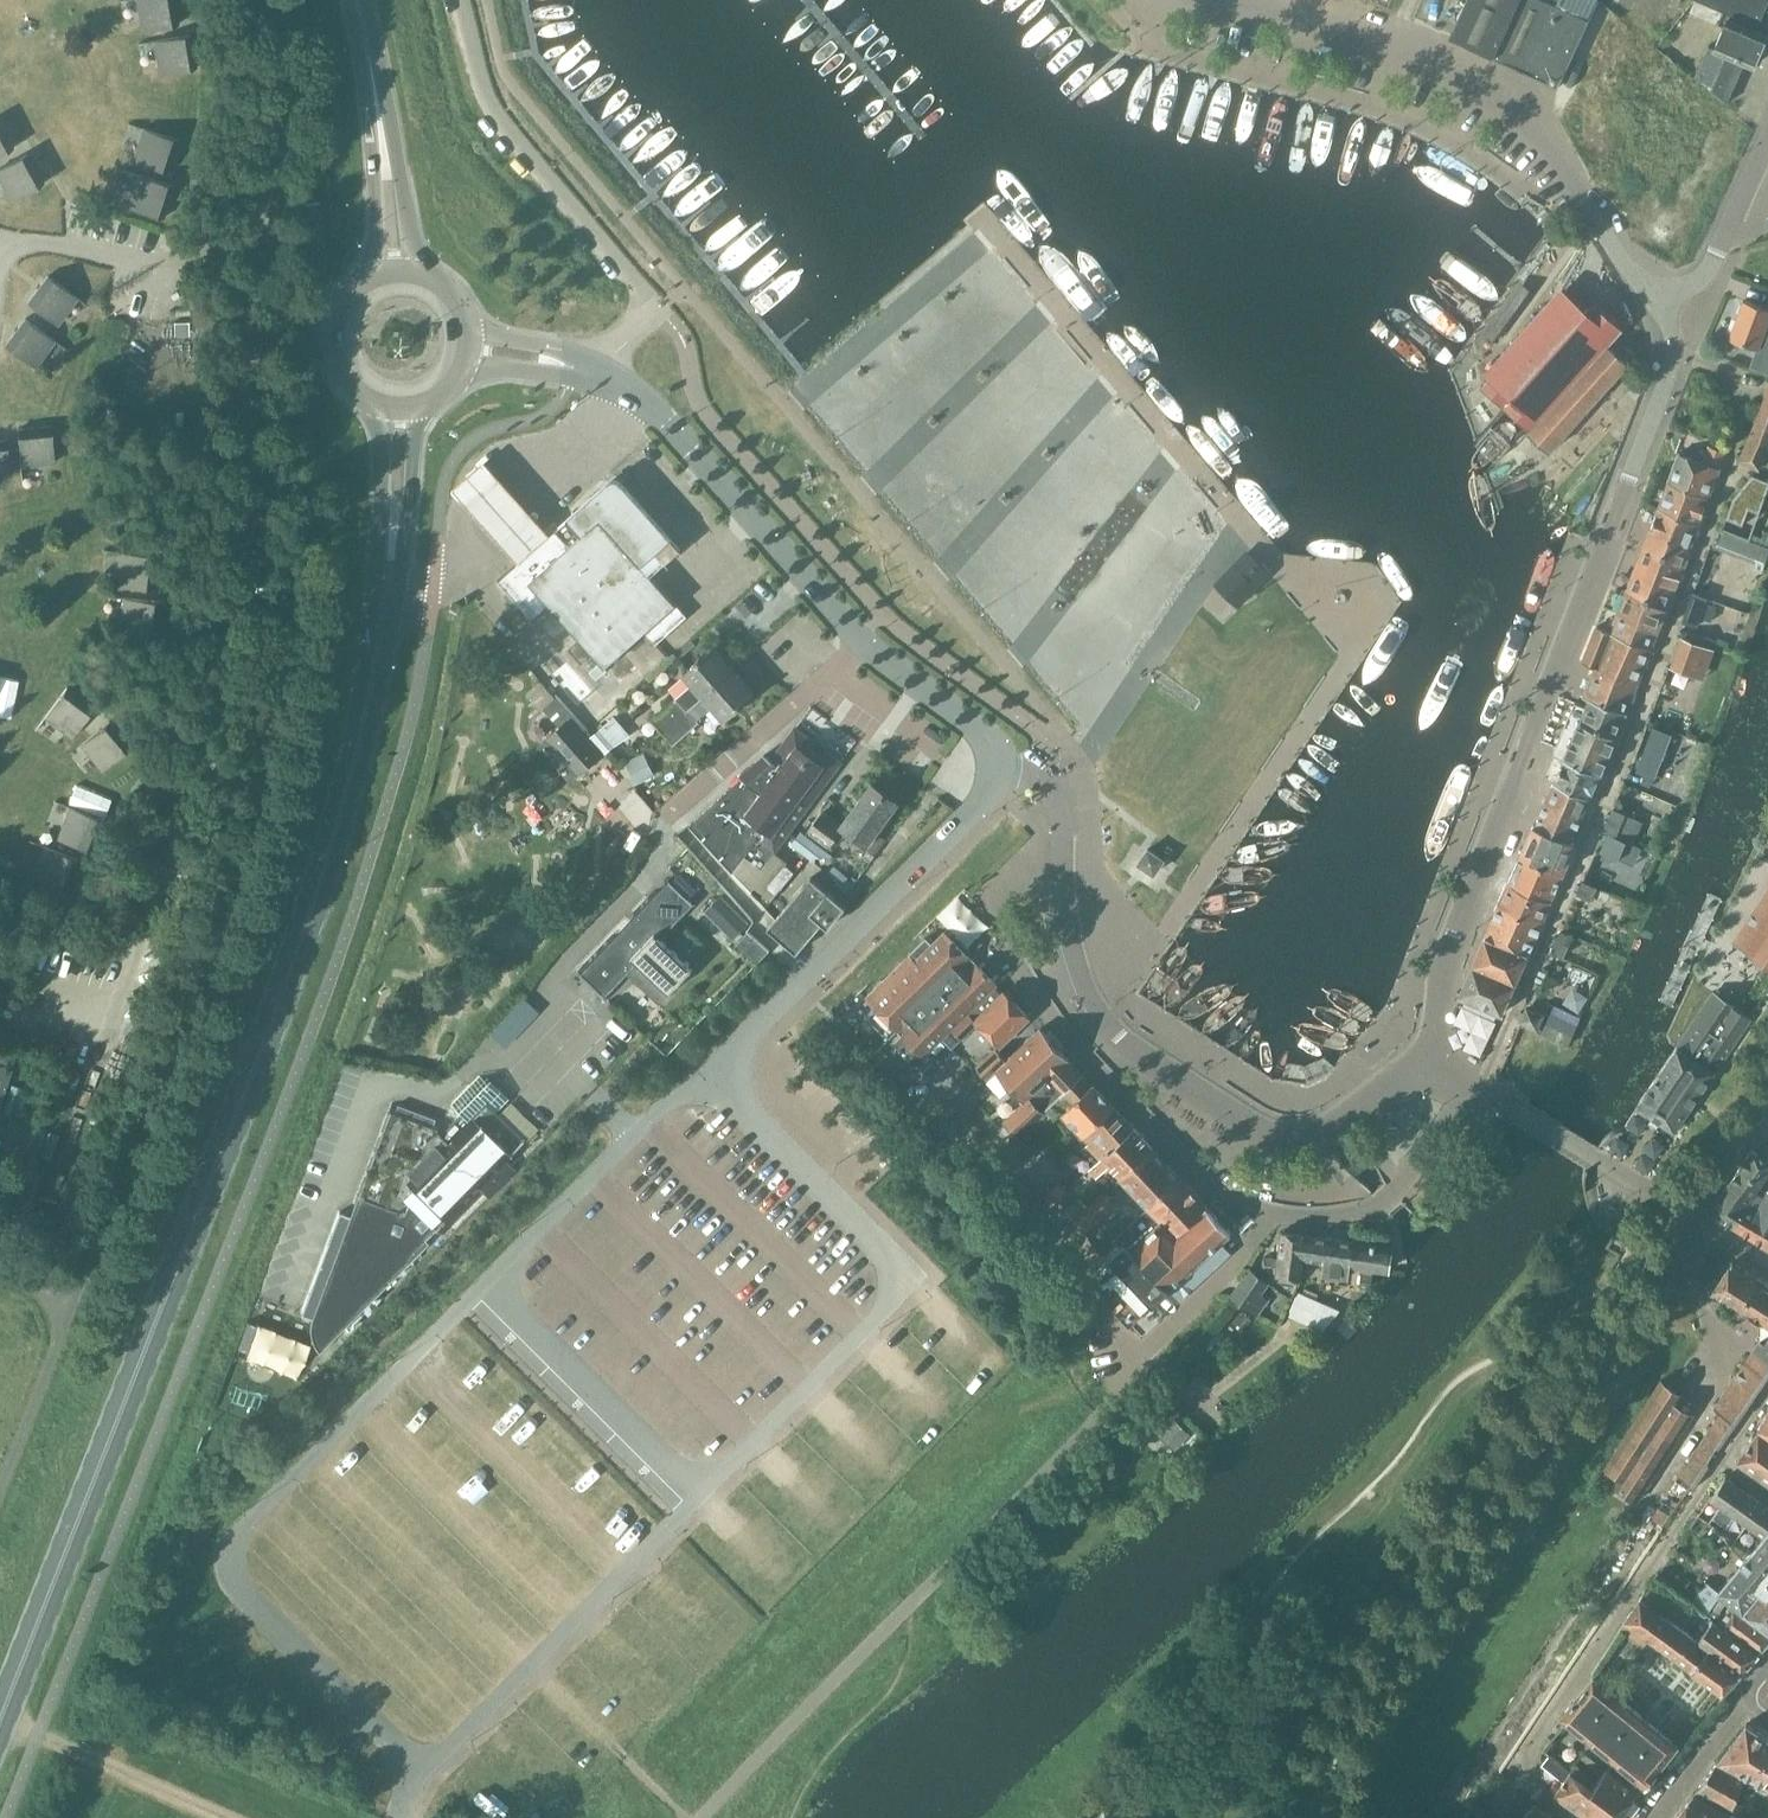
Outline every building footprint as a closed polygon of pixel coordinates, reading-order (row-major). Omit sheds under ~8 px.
[(179,24),(175,0),(138,0),(144,31),(179,24)] [(1450,38),(1557,86),(1596,0),(1467,0),(1450,38)] [(1696,0),(1690,13),(1718,25),(1718,24),(1725,27),(1715,50),(1708,47),(1695,77),(1727,104),(1744,63),(1753,66),(1767,35),(1763,33),(1767,22),(1767,0),(1696,0)] [(1698,142),(1721,101),(1669,71),(1678,54),(1618,20),(1602,48),(1614,55),(1607,68),(1620,76),(1598,114),(1625,129),(1612,152),(1652,175),(1654,170),(1668,178),(1690,138),(1698,142)] [(162,74),(197,68),(191,34),(156,40),(162,74)] [(14,148),(0,121),(0,155),(14,148)] [(145,128),(135,161),(169,172),(179,139),(145,128)] [(13,200),(44,183),(28,153),(0,168),(0,177),(13,200)] [(130,207),(164,218),(174,186),(140,175),(130,207)] [(49,276),(29,303),(58,324),(78,297),(49,276)] [(1566,291),(1482,385),(1530,428),(1528,431),(1550,451),(1633,359),(1612,341),(1624,329),(1594,302),(1587,310),(1566,291)] [(1730,339),(1757,349),(1751,367),(1767,374),(1767,328),(1766,327),(1767,323),(1767,310),(1744,301),(1742,305),(1740,305),(1737,312),(1739,313),(1730,339)] [(35,367),(55,340),(26,318),(6,346),(35,367)] [(189,321),(174,321),(174,335),(189,335),(189,321)] [(1738,462),(1760,472),(1767,452),(1767,381),(1738,462)] [(22,465),(56,462),(52,426),(19,429),(22,465)] [(11,476),(8,440),(0,440),(0,476),(11,476)] [(1719,468),(1725,452),(1709,446),(1703,462),(1679,453),(1669,480),(1710,495),(1720,468),(1719,468)] [(519,563),(551,534),(484,458),(453,488),(519,563)] [(1751,476),(1733,499),(1725,520),(1742,526),(1748,510),(1758,514),(1767,487),(1767,482),(1751,476)] [(623,651),(645,632),(656,644),(687,616),(651,575),(682,548),(622,482),(621,481),(619,479),(617,479),(615,478),(614,479),(609,481),(569,517),(569,518),(551,534),(519,563),(499,580),(533,618),(549,604),(580,639),(569,649),(582,663),(593,653),(621,684),(638,668),(623,651)] [(1710,495),(1669,480),(1660,504),(1701,519),(1710,495)] [(1701,519),(1660,504),(1652,527),(1667,532),(1665,537),(1691,546),(1701,519)] [(1652,527),(1643,549),(1627,590),(1669,606),(1691,546),(1665,537),(1667,532),(1652,527)] [(1767,555),(1767,547),(1722,531),(1715,549),(1755,564),(1753,570),(1761,573),(1767,555)] [(156,555),(121,551),(117,585),(153,589),(156,555)] [(1239,605),(1269,573),(1248,553),(1217,584),(1239,605)] [(1669,606),(1627,590),(1626,592),(1626,591),(1619,609),(1661,625),(1668,609),(1669,606)] [(1694,593),(1683,622),(1697,627),(1707,598),(1694,593)] [(158,635),(161,601),(125,597),(122,631),(158,635)] [(1661,625),(1619,609),(1610,632),(1651,647),(1661,625)] [(1651,647),(1610,632),(1597,626),(1583,661),(1596,666),(1595,668),(1597,664),(1621,674),(1626,662),(1641,675),(1652,649),(1651,648),(1651,647)] [(1693,675),(1704,647),(1682,638),(1671,667),(1693,675)] [(691,684),(676,698),(677,699),(688,712),(734,671),(714,648),(683,675),(691,684)] [(1595,668),(1584,696),(1590,698),(1590,699),(1626,714),(1641,675),(1626,662),(1621,674),(1597,664),(1595,668)] [(734,671),(688,712),(696,721),(699,724),(699,723),(708,734),(722,721),(735,735),(761,711),(749,698),(754,693),(734,671)] [(46,716),(73,736),(94,707),(67,687),(46,716)] [(585,729),(557,697),(544,709),(560,727),(568,721),(580,734),(585,729)] [(677,699),(652,722),(663,734),(668,729),(678,720),(688,712),(677,699)] [(1601,774),(1617,736),(1626,714),(1590,699),(1587,707),(1575,702),(1553,754),(1564,759),(1601,774)] [(795,719),(813,729),(823,713),(805,703),(795,719)] [(678,720),(668,729),(679,741),(689,732),(699,724),(696,721),(688,712),(678,720)] [(605,753),(607,751),(614,745),(630,735),(614,716),(591,736),(605,753)] [(82,744),(104,770),(131,746),(110,721),(82,744)] [(582,772),(599,756),(580,734),(568,721),(560,727),(550,736),(582,772)] [(842,753),(852,734),(832,724),(822,743),(842,753)] [(1652,781),(1671,736),(1653,729),(1635,773),(1652,781)] [(690,826),(732,871),(751,887),(771,902),(794,874),(785,866),(787,863),(774,853),(840,764),(795,730),(771,761),(764,756),(740,778),(741,779),(690,826)] [(640,755),(627,761),(638,784),(651,777),(640,755)] [(1564,759),(1554,783),(1554,784),(1590,799),(1599,775),(1600,775),(1601,774),(1564,759)] [(1590,799),(1554,784),(1544,805),(1581,820),(1590,799)] [(897,806),(871,787),(841,828),(822,813),(807,834),(828,850),(835,840),(837,841),(851,839),(852,837),(867,847),(897,806)] [(562,837),(584,828),(571,797),(549,806),(562,837)] [(1544,805),(1535,828),(1571,844),(1575,845),(1575,844),(1571,842),(1581,820),(1544,805)] [(71,807),(59,838),(92,851),(105,820),(71,807)] [(1642,821),(1625,813),(1614,809),(1605,831),(1633,843),(1642,821)] [(1523,856),(1521,855),(1520,856),(1563,874),(1575,845),(1571,844),(1535,828),(1523,856)] [(801,831),(792,844),(808,857),(834,856),(801,831)] [(1601,852),(1618,859),(1626,841),(1609,833),(1601,852)] [(880,834),(868,850),(875,855),(887,839),(880,834)] [(33,877),(67,890),(79,859),(46,846),(33,877)] [(1165,860),(1164,859),(1149,849),(1139,863),(1155,874),(1165,860)] [(1520,856),(1498,907),(1542,925),(1552,901),(1563,874),(1520,856)] [(829,927),(847,906),(829,891),(828,892),(811,877),(768,928),(797,953),(823,922),(829,927)] [(1577,894),(1591,900),(1596,886),(1583,881),(1577,894)] [(679,889),(667,902),(655,890),(634,912),(637,915),(615,938),(612,935),(578,970),(609,999),(623,985),(620,982),(638,962),(670,993),(693,968),(661,938),(681,918),(684,921),(685,919),(682,917),(694,904),(679,889)] [(1767,965),(1767,892),(1734,943),(1767,965)] [(747,924),(720,897),(707,911),(734,937),(747,924)] [(1498,907),(1484,941),(1526,959),(1542,925),(1498,907)] [(755,958),(769,943),(748,924),(735,939),(755,958)] [(986,926),(972,936),(995,970),(1010,961),(986,926)] [(996,986),(997,984),(945,931),(932,944),(927,938),(867,997),(925,1055),(953,1028),(996,986)] [(1551,952),(1562,957),(1572,935),(1561,931),(1551,952)] [(1526,959),(1484,941),(1461,995),(1503,1013),(1526,959)] [(953,1028),(963,1038),(978,1023),(1000,1046),(1029,1017),(1005,992),(1003,993),(996,986),(953,1028)] [(517,988),(486,1023),(503,1038),(534,1004),(517,988)] [(1677,1048),(1637,1107),(1657,1120),(1674,1131),(1676,1132),(1751,1019),(1733,1007),(1734,1005),(1714,992),(1677,1048)] [(1521,1021),(1538,1029),(1543,1016),(1527,1008),(1521,1021)] [(1568,1045),(1573,1035),(1547,1023),(1542,1033),(1568,1045)] [(1041,1028),(1007,1061),(996,1071),(1025,1102),(1004,1121),(1018,1136),(1032,1123),(1084,1074),(1041,1028)] [(988,1078),(996,1071),(1007,1061),(996,1049),(977,1067),(988,1078)] [(1301,1072),(1308,1086),(1331,1075),(1324,1061),(1301,1072)] [(20,1115),(30,1077),(12,1072),(2,1110),(20,1115)] [(1080,1133),(1112,1104),(1084,1074),(1032,1123),(1041,1133),(1061,1113),(1080,1133)] [(442,1234),(485,1192),(531,1145),(500,1116),(510,1105),(480,1075),(451,1104),(461,1113),(440,1134),(437,1131),(441,1120),(392,1102),(350,1215),(339,1212),(301,1315),(312,1319),(310,1328),(311,1337),(317,1350),(320,1352),(321,1351),(320,1351),(429,1241),(425,1238),(435,1227),(442,1234)] [(976,1103),(990,1089),(984,1082),(969,1096),(976,1103)] [(1112,1104),(1080,1133),(1089,1143),(1087,1145),(1098,1157),(1132,1126),(1112,1104)] [(1098,1157),(1100,1159),(1089,1170),(1097,1178),(1110,1166),(1120,1176),(1151,1146),(1132,1126),(1098,1157)] [(1589,1201),(1585,1201),(1588,1210),(1593,1218),(1595,1221),(1601,1228),(1612,1237),(1605,1246),(1617,1254),(1619,1252),(1641,1263),(1643,1262),(1645,1260),(1650,1262),(1654,1257),(1650,1255),(1627,1211),(1661,1150),(1654,1146),(1661,1136),(1651,1130),(1642,1128),(1634,1128),(1631,1129),(1625,1143),(1646,1151),(1647,1153),(1617,1203),(1598,1188),(1589,1201)] [(1151,1146),(1120,1176),(1121,1178),(1114,1184),(1121,1190),(1127,1184),(1149,1207),(1150,1208),(1182,1179),(1151,1146)] [(1755,1192),(1757,1189),(1767,1172),(1767,1161),(1751,1150),(1730,1183),(1753,1196),(1755,1192)] [(1176,1237),(1208,1207),(1182,1179),(1150,1208),(1149,1207),(1118,1236),(1125,1244),(1126,1243),(1134,1252),(1154,1233),(1159,1238),(1160,1237),(1168,1246),(1177,1237),(1176,1237)] [(1059,1182),(1045,1195),(1053,1204),(1067,1191),(1059,1182)] [(1733,1227),(1748,1205),(1754,1209),(1757,1204),(1760,1207),(1767,1195),(1757,1189),(1755,1192),(1753,1196),(1730,1183),(1710,1213),(1733,1227)] [(1115,1206),(1104,1193),(1075,1219),(1086,1232),(1115,1206)] [(1767,1243),(1767,1196),(1767,1195),(1760,1207),(1757,1204),(1754,1209),(1748,1205),(1733,1227),(1766,1246),(1767,1243)] [(1067,1210),(1074,1218),(1084,1209),(1077,1202),(1067,1210)] [(1126,1243),(1125,1244),(1110,1257),(1097,1271),(1115,1290),(1105,1299),(1130,1326),(1140,1317),(1154,1304),(1232,1232),(1208,1207),(1176,1237),(1177,1237),(1168,1246),(1160,1237),(1159,1238),(1154,1233),(1134,1252),(1126,1243)] [(1306,1258),(1310,1235),(1307,1235),(1307,1234),(1282,1231),(1279,1259),(1264,1257),(1263,1269),(1277,1271),(1277,1275),(1302,1278),(1304,1258),(1306,1258)] [(1310,1235),(1306,1258),(1324,1261),(1322,1279),(1349,1283),(1351,1264),(1350,1264),(1353,1241),(1310,1235)] [(1393,1246),(1353,1241),(1350,1264),(1351,1264),(1390,1270),(1393,1246)] [(1091,1265),(1102,1255),(1095,1248),(1085,1257),(1091,1265)] [(1738,1308),(1758,1279),(1732,1263),(1718,1283),(1714,1280),(1706,1290),(1711,1295),(1713,1291),(1738,1308)] [(1250,1269),(1231,1296),(1255,1313),(1267,1296),(1262,1292),(1269,1282),(1250,1269)] [(1370,1289),(1372,1275),(1362,1273),(1360,1288),(1370,1289)] [(1758,1279),(1738,1308),(1767,1327),(1767,1285),(1758,1279)] [(1317,1324),(1326,1303),(1299,1291),(1290,1313),(1317,1324)] [(1227,1331),(1239,1344),(1256,1329),(1244,1316),(1227,1331)] [(300,1381),(312,1344),(248,1322),(239,1349),(246,1351),(242,1362),(300,1381)] [(1722,1413),(1679,1477),(1694,1488),(1708,1467),(1705,1465),(1717,1448),(1721,1449),(1750,1405),(1767,1380),(1767,1336),(1763,1343),(1759,1340),(1713,1407),(1722,1413)] [(659,1373),(639,1390),(648,1400),(668,1383),(659,1373)] [(1684,1395),(1666,1383),(1661,1380),(1605,1466),(1620,1476),(1614,1486),(1638,1501),(1693,1415),(1678,1405),(1684,1395)] [(1148,1415),(1149,1414),(1160,1403),(1150,1394),(1139,1406),(1148,1415)] [(1164,1400),(1154,1410),(1161,1418),(1172,1408),(1164,1400)] [(1760,1428),(1767,1435),(1767,1416),(1760,1428)] [(1175,1448),(1189,1433),(1175,1420),(1161,1435),(1175,1448)] [(1760,1428),(1759,1430),(1760,1430),(1738,1463),(1767,1484),(1767,1435),(1760,1428)] [(1743,1490),(1726,1477),(1710,1498),(1721,1506),(1715,1515),(1722,1520),(1743,1490)] [(1656,1482),(1640,1508),(1653,1516),(1669,1490),(1656,1482)] [(1762,1503),(1743,1490),(1722,1520),(1728,1525),(1735,1516),(1746,1525),(1748,1523),(1747,1522),(1762,1503)] [(1747,1522),(1748,1523),(1764,1535),(1750,1554),(1767,1567),(1767,1507),(1762,1503),(1747,1522)] [(1750,1554),(1721,1592),(1735,1602),(1767,1628),(1767,1567),(1750,1554)] [(1707,1584),(1692,1605),(1705,1614),(1720,1593),(1707,1584)] [(1666,1602),(1647,1589),(1641,1598),(1659,1611),(1666,1602)] [(1641,1598),(1634,1608),(1626,1621),(1656,1643),(1671,1623),(1658,1613),(1659,1611),(1641,1598)] [(1720,1623),(1759,1652),(1767,1641),(1767,1628),(1735,1602),(1720,1623)] [(1712,1618),(1710,1621),(1705,1617),(1696,1628),(1702,1632),(1698,1638),(1742,1670),(1759,1652),(1720,1623),(1712,1618)] [(1671,1623),(1656,1643),(1722,1691),(1742,1670),(1698,1638),(1695,1641),(1671,1623)] [(1678,1745),(1593,1677),(1561,1716),(1567,1721),(1615,1761),(1607,1771),(1639,1793),(1638,1794),(1639,1795),(1658,1772),(1657,1771),(1678,1745)] [(1747,1724),(1719,1761),(1745,1775),(1767,1787),(1767,1739),(1747,1724)] [(1719,1761),(1695,1792),(1734,1817),(1737,1817),(1738,1816),(1731,1812),(1745,1775),(1719,1761)] [(1555,1793),(1554,1794),(1588,1817),(1619,1817),(1623,1813),(1592,1788),(1593,1788),(1571,1770),(1555,1793)] [(1606,1771),(1593,1788),(1592,1788),(1623,1813),(1638,1794),(1639,1793),(1607,1771),(1606,1771)] [(1695,1792),(1675,1817),(1734,1817),(1695,1792)] [(1535,1804),(1523,1817),(1553,1817),(1535,1804)]
